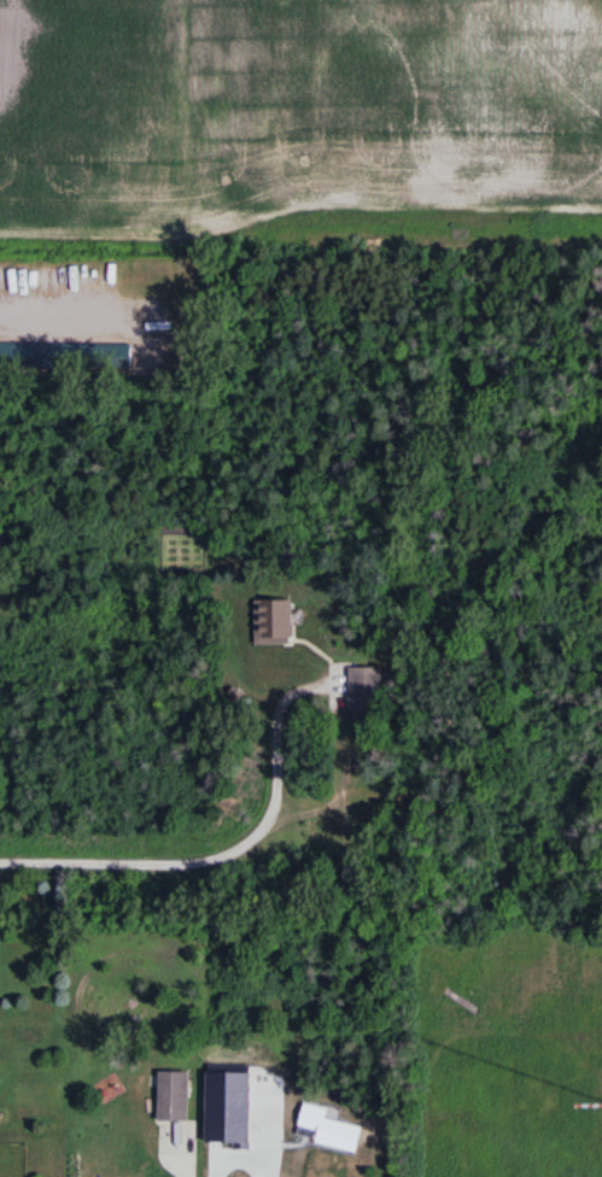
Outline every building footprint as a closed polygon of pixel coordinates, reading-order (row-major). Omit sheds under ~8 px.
[(62,344),(0,344),(0,367),(62,367),(62,344)] [(133,344),(79,344),(79,368),(133,368),(133,344)] [(256,602),(256,646),(293,646),(293,602),(256,602)] [(351,669),(351,726),(384,726),(384,669),(351,669)] [(189,1123),(189,1073),(160,1073),(160,1123),(189,1123)]
